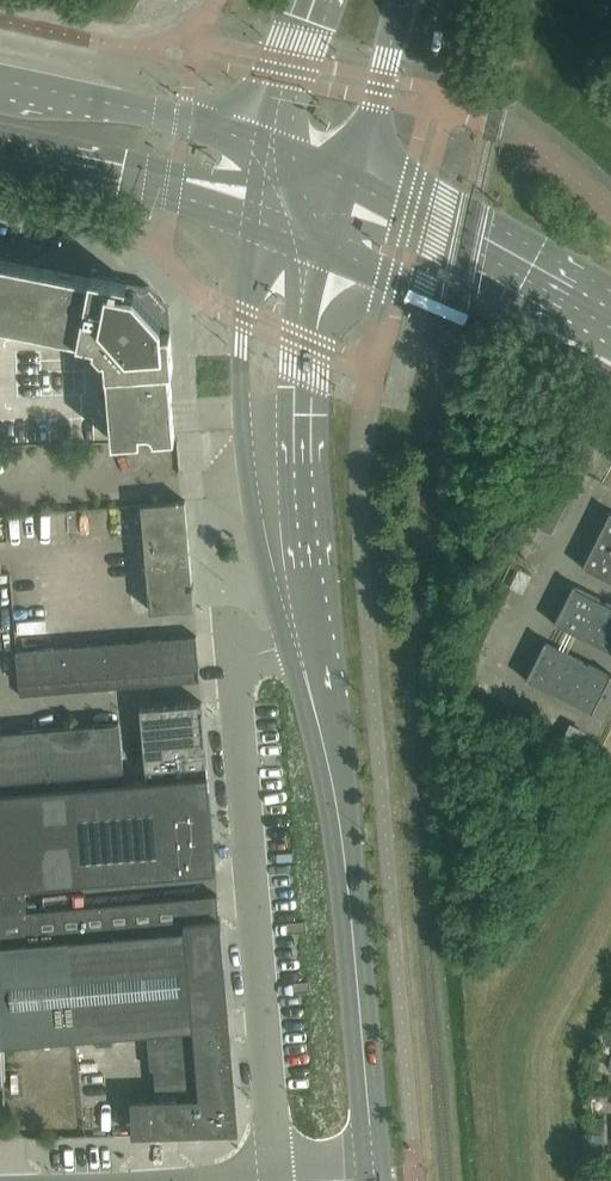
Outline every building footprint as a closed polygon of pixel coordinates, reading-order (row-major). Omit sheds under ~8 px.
[(172,330),(163,331),(163,322),(135,292),(126,290),(128,282),(92,275),(91,279),(0,261),(0,325),(96,344),(106,355),(112,424),(113,439),(114,442),(176,436),(176,433),(173,402),(170,368),(175,367),(172,330)] [(541,528),(553,533),(568,502),(557,496),(541,528)] [(180,501),(142,504),(143,518),(151,611),(195,608),(186,501),(180,501)] [(582,567),(584,568),(585,566),(610,580),(610,511),(610,510),(582,567)] [(575,586),(576,584),(573,583),(553,623),(556,624),(557,622),(610,650),(610,604),(575,586)] [(200,670),(198,636),(17,651),(21,696),(200,682),(199,670),(200,670)] [(610,676),(610,673),(609,674),(547,642),(547,641),(545,640),(525,679),(527,680),(528,679),(591,711),(590,712),(592,713),(610,676)] [(209,775),(203,704),(203,703),(142,708),(148,782),(209,775)] [(0,733),(0,794),(125,783),(120,723),(0,733)] [(125,783),(0,794),(0,914),(27,911),(25,888),(209,873),(217,871),(210,790),(209,775),(148,782),(125,783)] [(27,911),(0,914),(0,939),(3,1045),(77,1039),(194,1029),(200,1097),(132,1099),(133,1135),(239,1132),(221,920),(221,919),(220,919),(218,895),(27,911)]
